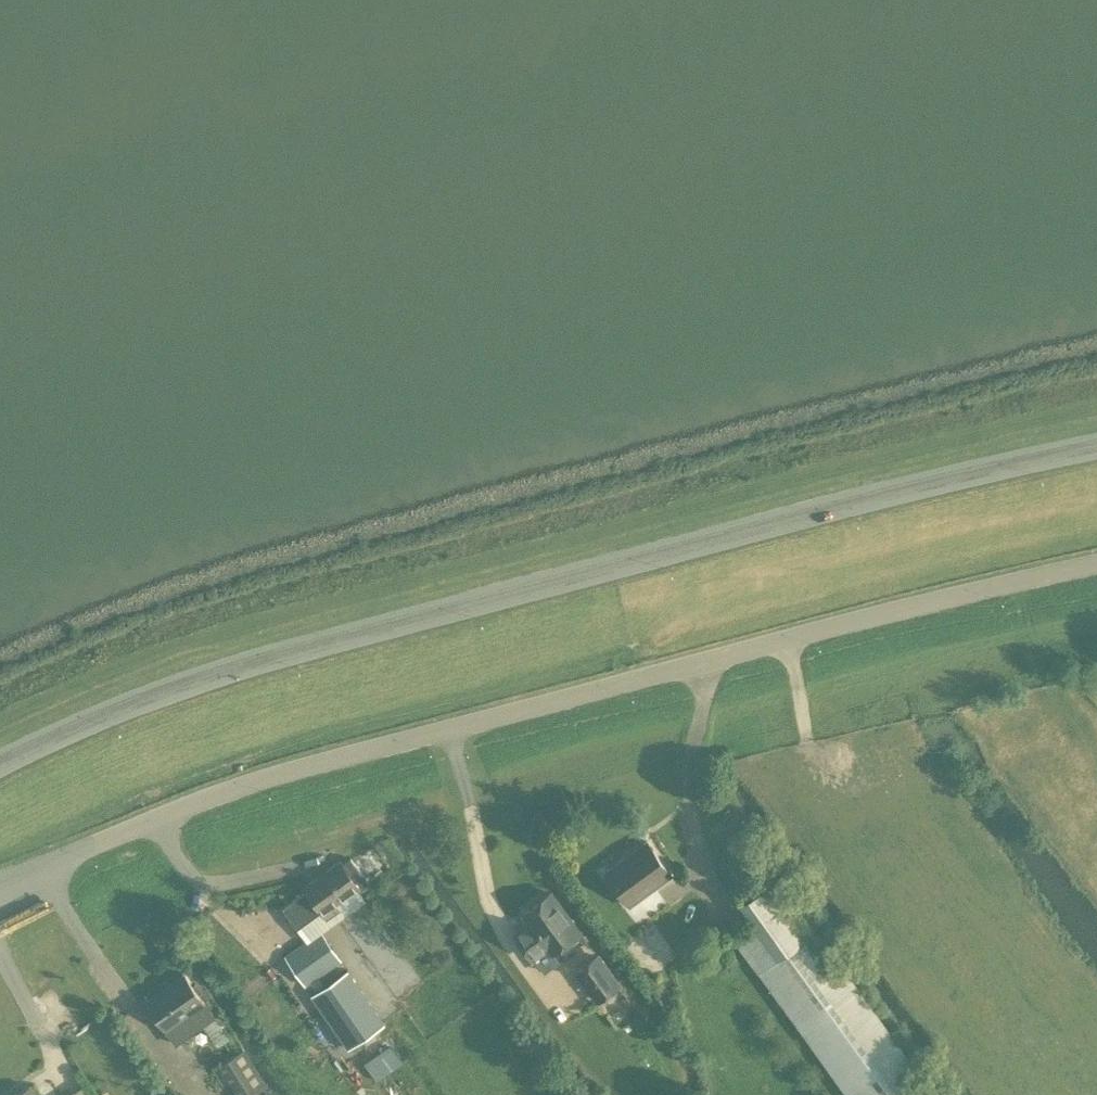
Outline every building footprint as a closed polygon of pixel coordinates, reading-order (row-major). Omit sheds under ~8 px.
[(630,905),(672,874),(647,840),(605,872),(630,905)] [(307,888),(282,906),(297,927),(322,909),(328,918),(340,909),(335,902),(355,887),(358,891),(368,884),(349,858),(342,863),(339,860),(324,870),(326,872),(319,877),(317,875),(304,885),(307,888)] [(925,1083),(815,931),(814,932),(776,878),(740,904),(753,922),(734,935),(849,1094),(908,1094),(925,1083)] [(552,950),(579,930),(551,892),(523,912),(531,921),(515,933),(532,955),(547,944),(552,950)] [(341,959),(320,930),(284,956),(304,985),(341,959)] [(596,999),(618,983),(597,955),(575,970),(596,999)] [(311,994),(343,1040),(348,1048),(384,1023),(378,1015),(347,969),(311,994)] [(184,972),(146,1000),(167,1029),(177,1043),(215,1015),(205,1001),(184,972)] [(266,1086),(244,1049),(214,1067),(231,1094),(251,1094),(266,1086)] [(31,1085),(15,1094),(37,1094),(31,1085)]
